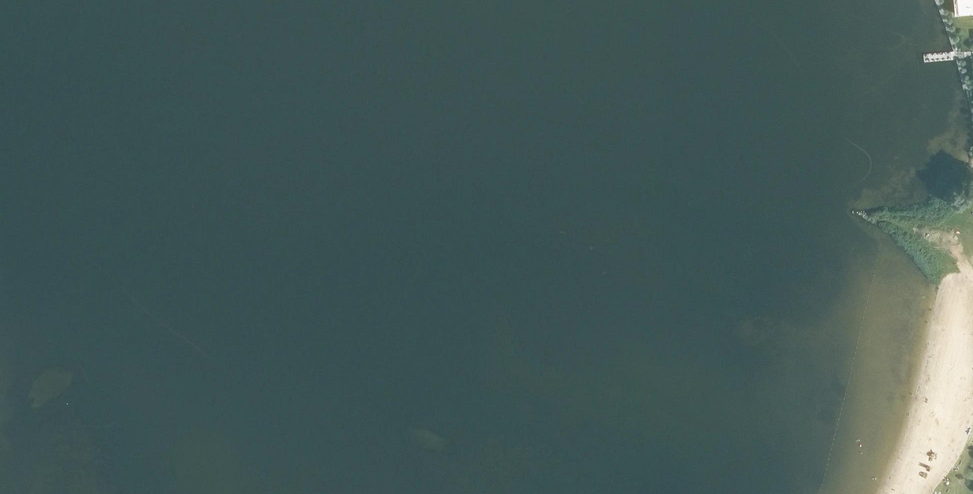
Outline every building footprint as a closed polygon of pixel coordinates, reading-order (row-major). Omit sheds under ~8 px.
[(957,12),(958,12),(972,11),(972,0),(955,0),(957,12)]
